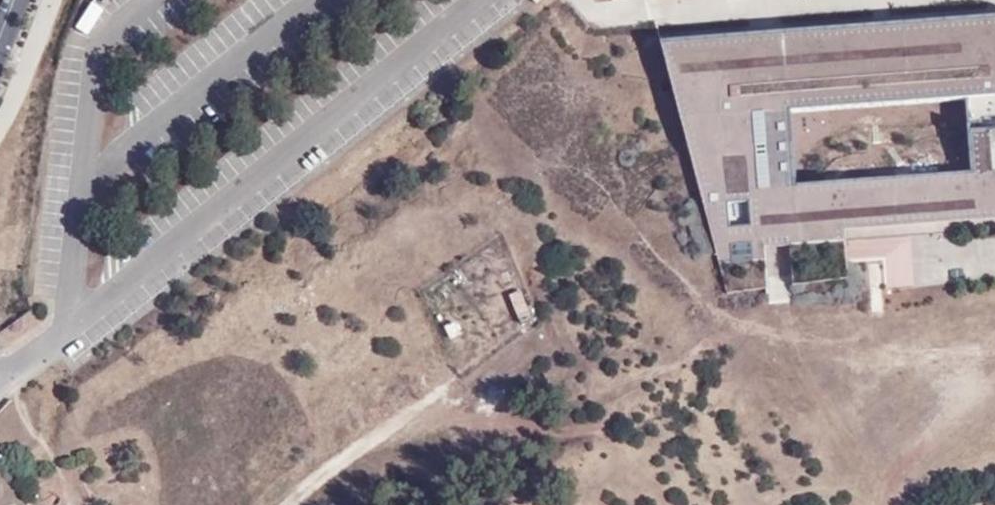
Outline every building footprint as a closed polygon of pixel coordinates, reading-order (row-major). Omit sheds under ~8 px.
[(661,42),(727,294),(764,289),(764,281),(767,281),(763,226),(994,209),(994,17),(661,42)] [(521,290),(509,296),(520,323),(532,317),(521,290)]
